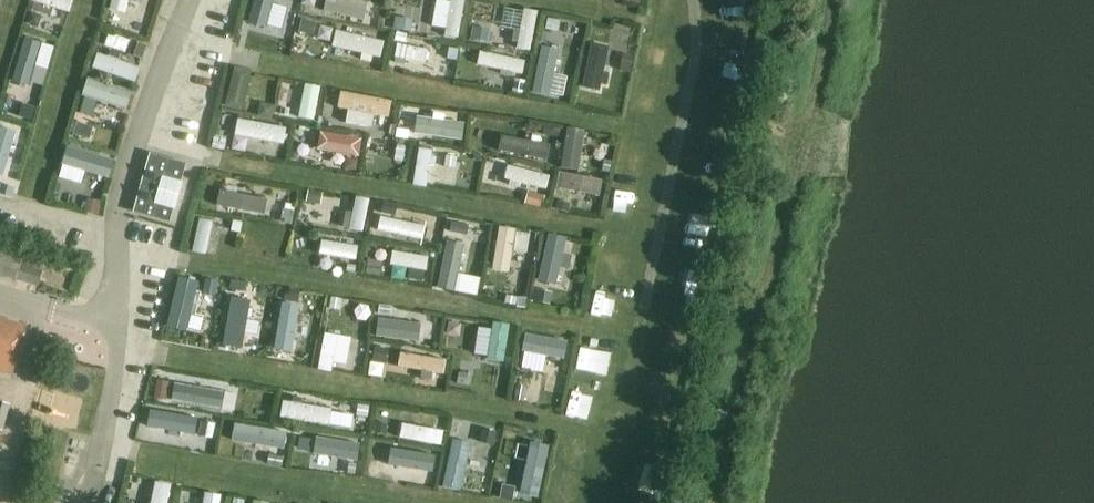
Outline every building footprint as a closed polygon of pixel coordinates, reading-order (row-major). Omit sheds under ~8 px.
[(69,0),(28,0),(28,1),(68,14),(72,1),(69,0)] [(135,0),(107,0),(105,6),(148,17),(151,4),(135,0)] [(295,0),(277,0),(274,12),(291,16),(295,0)] [(442,0),(429,0),(426,16),(420,15),(419,23),(424,24),(422,35),(435,38),(442,0)] [(341,8),(308,1),(307,5),(302,4),(300,16),(304,17),(305,13),(338,20),(341,8)] [(382,9),(355,3),(352,16),(380,21),(382,9)] [(397,6),(400,29),(414,27),(410,4),(397,6)] [(482,46),(489,7),(475,4),(471,28),(464,26),(463,33),(469,34),(468,43),(482,46)] [(529,52),(536,13),(522,11),(518,34),(513,33),(511,43),(516,44),(515,50),(529,52)] [(258,58),(267,17),(252,13),(243,55),(258,58)] [(595,16),(585,60),(602,64),(604,57),(610,58),(612,46),(606,45),(612,20),(595,16)] [(300,20),(292,57),(305,60),(312,23),(300,20)] [(63,28),(50,24),(49,29),(38,26),(36,32),(47,35),(46,37),(59,41),(63,28)] [(346,34),(339,65),(351,68),(358,37),(346,34)] [(50,47),(24,41),(22,50),(25,51),(24,55),(29,56),(31,52),(47,57),(50,47)] [(426,51),(396,45),(393,59),(394,59),(393,64),(403,66),(404,61),(423,65),(426,51)] [(495,94),(502,54),(489,52),(482,91),(495,94)] [(92,69),(132,83),(137,69),(115,61),(117,56),(108,53),(106,58),(97,55),(92,69)] [(480,61),(441,54),(439,67),(477,74),(480,61)] [(537,57),(530,95),(545,98),(552,59),(537,57)] [(32,64),(27,81),(39,86),(45,68),(32,64)] [(584,68),(576,103),(589,106),(591,96),(596,98),(600,82),(595,81),(597,71),(584,68)] [(240,112),(250,73),(233,69),(227,95),(223,95),(221,105),(225,106),(224,108),(240,112)] [(125,91),(95,83),(92,95),(105,98),(103,104),(111,106),(113,101),(121,103),(125,91)] [(365,106),(380,107),(381,84),(367,83),(365,106)] [(304,88),(299,118),(312,121),(317,91),(304,88)] [(334,111),(367,113),(368,96),(335,93),(334,111)] [(32,122),(36,110),(29,108),(30,103),(19,99),(18,105),(3,100),(0,110),(0,113),(32,122)] [(624,105),(607,102),(604,116),(621,119),(624,105)] [(243,109),(241,127),(292,131),(293,113),(243,109)] [(372,120),(327,113),(325,126),(369,133),(372,120)] [(226,117),(218,150),(231,153),(233,145),(239,146),(242,135),(235,134),(238,120),(226,117)] [(416,135),(459,141),(461,129),(445,127),(446,120),(436,119),(435,125),(417,123),(416,135)] [(505,160),(512,126),(500,124),(498,131),(492,130),(490,141),(496,142),(493,158),(505,160)] [(0,125),(0,138),(24,144),(27,132),(0,125)] [(552,167),(559,133),(546,130),(544,139),(538,138),(536,147),(542,148),(539,165),(552,167)] [(566,130),(560,169),(577,172),(583,132),(566,130)] [(360,141),(319,134),(316,150),(357,158),(360,141)] [(70,158),(107,169),(111,157),(89,150),(91,144),(82,141),(80,148),(73,146),(70,158)] [(416,146),(411,178),(424,180),(429,148),(416,146)] [(372,160),(404,164),(405,152),(374,147),(372,160)] [(148,159),(133,212),(168,222),(183,169),(148,159)] [(465,161),(460,189),(472,192),(478,163),(465,161)] [(513,164),(502,205),(515,208),(521,187),(527,188),(531,176),(524,174),(526,167),(513,164)] [(104,178),(67,168),(63,180),(101,191),(104,178)] [(601,183),(558,174),(554,189),(598,198),(601,183)] [(225,177),(222,192),(271,201),(274,186),(225,177)] [(308,182),(303,198),(322,203),(326,187),(308,182)] [(352,193),(347,215),(368,219),(375,187),(359,184),(357,194),(352,193)] [(287,210),(300,210),(300,189),(287,189),(287,210)] [(265,201),(218,191),(215,206),(262,216),(265,201)] [(339,232),(345,200),(332,197),(329,214),(323,213),(322,221),(327,222),(326,230),(339,232)] [(428,215),(421,246),(434,249),(441,218),(428,215)] [(349,231),(387,238),(390,224),(379,222),(380,217),(369,216),(368,220),(352,217),(349,231)] [(475,217),(467,256),(480,259),(488,220),(475,217)] [(198,221),(191,252),(204,255),(207,241),(212,243),(215,232),(209,231),(211,223),(198,221)] [(548,227),(539,263),(552,266),(560,230),(548,227)] [(491,254),(525,259),(527,246),(510,244),(511,238),(491,235),(490,242),(492,242),(491,254)] [(332,244),(308,239),(305,251),(313,252),(311,258),(321,261),(322,254),(330,256),(332,244)] [(37,289),(42,272),(21,266),(23,259),(21,259),(23,252),(0,245),(0,277),(37,289)] [(381,251),(348,245),(346,257),(359,260),(358,266),(372,268),(373,262),(379,263),(381,251)] [(393,247),(387,281),(399,283),(405,249),(393,247)] [(477,267),(441,261),(439,273),(476,279),(477,267)] [(539,273),(530,308),(543,311),(551,276),(539,273)] [(216,316),(221,283),(209,280),(203,314),(216,316)] [(233,300),(268,302),(269,285),(234,282),(233,300)] [(327,314),(350,316),(351,294),(329,292),(327,314)] [(261,305),(228,300),(226,313),(259,317),(261,305)] [(276,320),(308,324),(310,312),(292,309),(293,304),(286,303),(285,308),(278,307),(276,320)] [(355,319),(370,321),(372,307),(357,305),(355,319)] [(411,328),(413,312),(378,307),(376,322),(411,328)] [(174,314),(168,347),(181,350),(184,335),(191,337),(193,325),(186,324),(187,317),(174,314)] [(12,375),(26,329),(0,321),(0,371),(12,375)] [(407,328),(373,324),(372,337),(406,341),(407,328)] [(504,359),(511,329),(498,327),(495,343),(488,341),(487,348),(493,349),(491,356),(504,359)] [(525,329),(519,359),(532,362),(535,346),(539,347),(540,341),(536,341),(538,331),(525,329)] [(261,334),(230,330),(228,342),(238,343),(237,349),(248,350),(249,345),(259,346),(261,334)] [(457,335),(420,330),(418,342),(455,347),(457,335)] [(320,333),(314,371),(329,373),(332,353),(337,353),(338,345),(334,344),(336,336),(320,333)] [(312,341),(273,334),(271,346),(286,349),(285,355),(294,356),(295,351),(310,353),(312,341)] [(456,360),(448,395),(461,398),(469,363),(456,360)] [(522,369),(513,405),(526,409),(535,372),(522,369)] [(161,370),(152,401),(174,407),(178,391),(170,389),(174,374),(161,370)] [(203,405),(235,411),(237,398),(222,395),(223,390),(212,388),(211,393),(205,392),(203,405)] [(251,413),(286,419),(288,406),(270,403),(271,398),(261,396),(260,401),(253,400),(251,413)] [(303,420),(330,427),(332,415),(315,411),(317,405),(309,403),(308,409),(306,408),(303,420)] [(0,404),(0,431),(10,407),(0,404)] [(194,424),(151,413),(148,425),(191,435),(194,424)] [(384,421),(352,417),(350,429),(382,433),(384,421)] [(491,457),(499,423),(486,420),(481,442),(475,441),(472,453),(491,457)] [(398,439),(439,446),(442,433),(418,428),(419,425),(412,423),(412,427),(401,425),(398,439)] [(541,462),(547,431),(534,428),(530,445),(527,444),(526,450),(529,450),(527,459),(541,462)] [(289,437),(252,429),(250,442),(287,449),(289,437)] [(337,444),(300,436),(297,451),(334,459),(337,444)] [(383,450),(352,444),(350,456),(380,462),(383,450)] [(437,458),(406,453),(404,465),(422,468),(421,472),(427,473),(428,469),(435,470),(437,458)] [(456,475),(489,483),(492,472),(459,464),(456,475)] [(502,464),(496,500),(507,502),(509,491),(517,492),(518,485),(511,484),(514,466),(502,464)] [(179,473),(163,471),(158,502),(175,502),(179,473)] [(133,502),(146,502),(151,478),(138,476),(133,502)]
